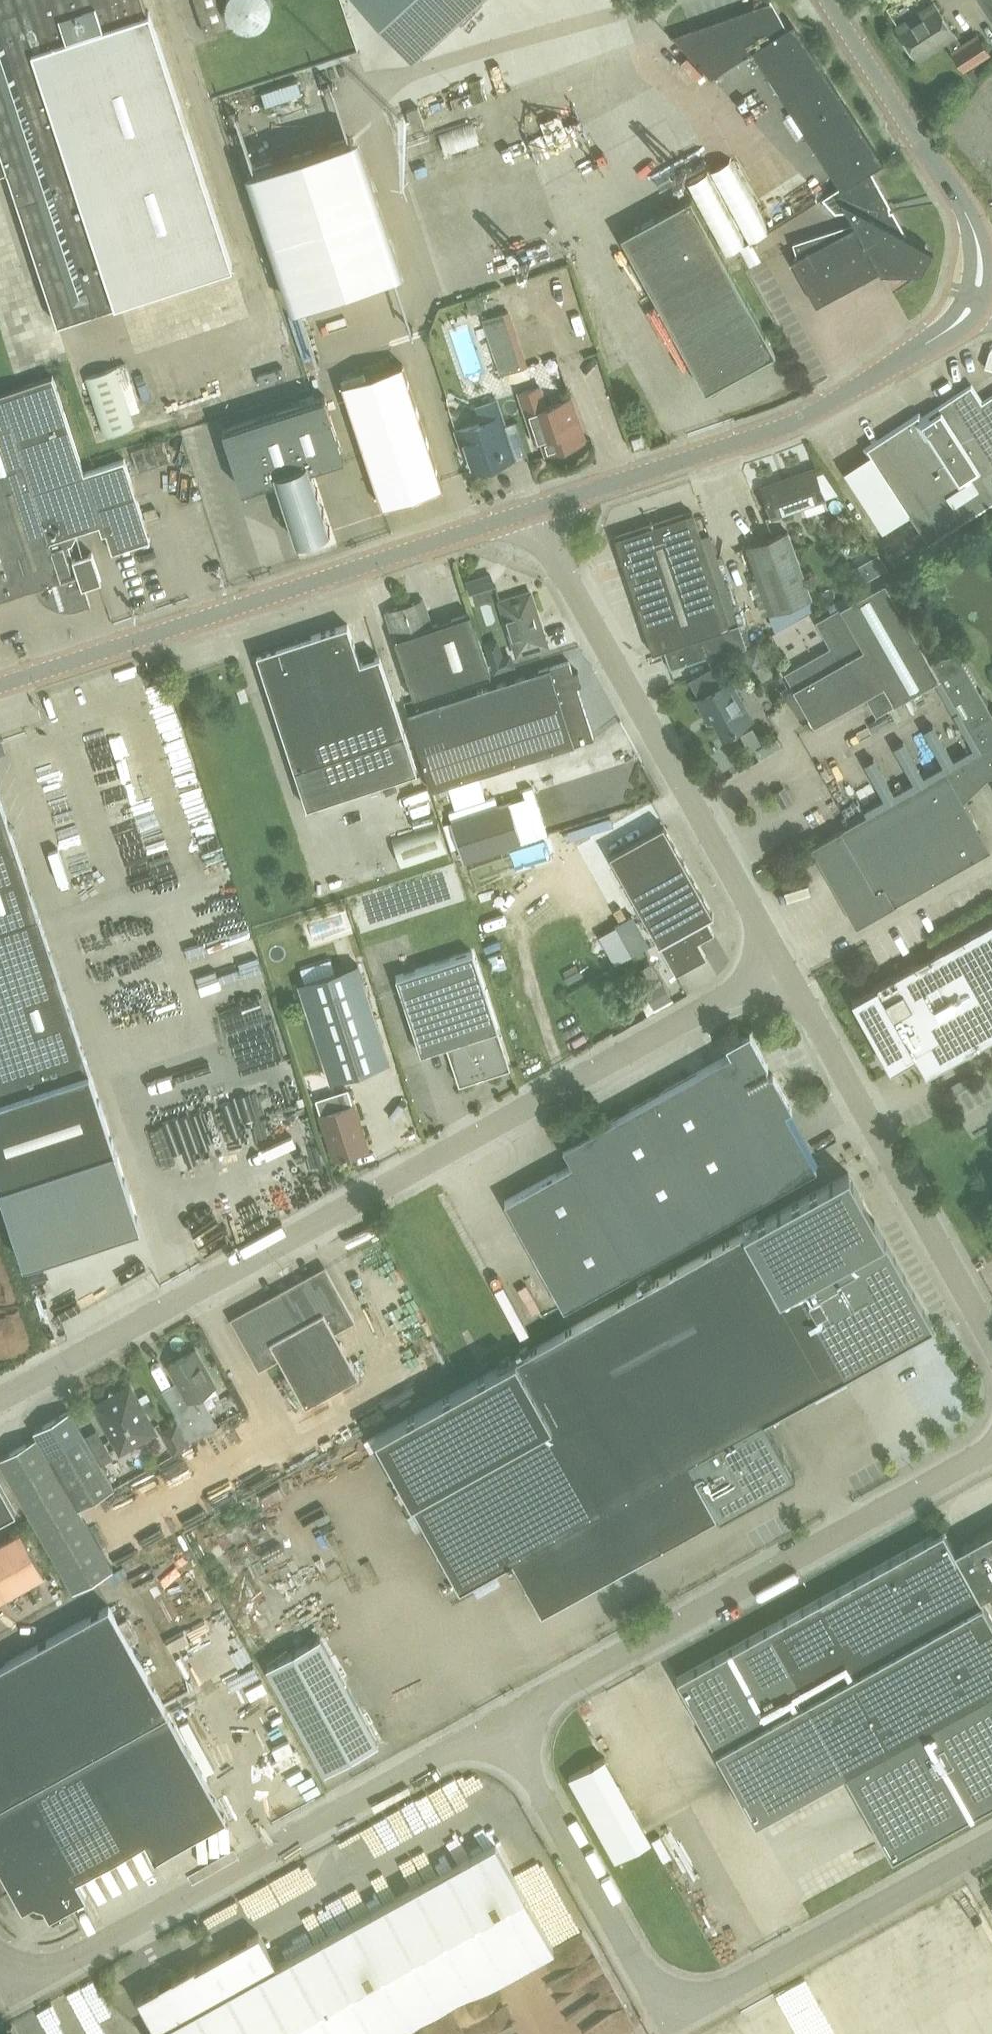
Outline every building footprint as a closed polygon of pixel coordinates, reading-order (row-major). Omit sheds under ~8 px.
[(59,323),(127,300),(127,299),(235,263),(151,9),(149,9),(146,0),(0,0),(0,343),(59,323)] [(227,26),(219,0),(195,0),(206,33),(227,26)] [(413,53),(470,0),(364,0),(413,53)] [(873,204),(889,203),(871,170),(883,162),(803,38),(795,43),(771,0),(671,35),(711,77),(750,51),(754,48),(841,186),(824,198),(822,196),(821,197),(834,211),(851,209),(851,208),(873,206),(873,204)] [(991,21),(991,0),(978,0),(991,21)] [(964,69),(991,53),(979,34),(963,44),(935,1),(896,26),(919,61),(947,43),(964,69)] [(413,129),(425,125),(418,105),(407,109),(413,129)] [(396,273),(351,138),(255,170),(299,304),(396,273)] [(757,362),(776,352),(691,197),(621,235),(696,372),(713,393),(755,359),(757,362)] [(851,208),(851,209),(854,221),(792,242),(797,256),(791,259),(816,305),(883,268),(898,269),(898,271),(917,271),(920,271),(925,246),(924,246),(906,235),(889,203),(873,204),(873,206),(851,208)] [(749,247),(760,269),(772,263),(761,241),(749,247)] [(501,374),(523,367),(528,366),(510,309),(483,318),(501,374)] [(443,486),(403,363),(342,383),(382,506),(443,486)] [(105,435),(135,425),(117,366),(86,377),(105,435)] [(36,586),(36,588),(37,590),(38,592),(39,594),(40,596),(41,598),(43,599),(44,601),(46,602),(48,603),(50,604),(52,605),(54,605),(68,601),(70,610),(91,603),(85,586),(102,581),(93,552),(74,558),(70,545),(73,544),(77,536),(76,531),(100,523),(103,533),(107,532),(113,551),(151,538),(125,459),(85,472),(53,375),(0,393),(0,598),(36,586)] [(547,406),(540,386),(519,393),(536,441),(541,439),(546,453),(586,440),(571,398),(547,406)] [(844,470),(883,531),(909,514),(928,543),(991,502),(991,396),(982,402),(971,386),(921,418),(919,414),(867,448),(870,453),(844,470)] [(243,488),(278,477),(298,539),(330,529),(310,467),(345,456),(325,396),(223,428),(243,488)] [(516,457),(497,400),(477,407),(482,421),(456,429),(463,452),(467,450),(474,470),(464,473),(464,474),(483,468),(488,470),(490,470),(491,470),(493,470),(495,469),(498,468),(499,467),(500,465),(502,462),(516,457)] [(635,448),(645,445),(642,435),(632,438),(635,448)] [(138,471),(171,460),(164,439),(131,450),(138,471)] [(772,517),(825,498),(814,468),(761,486),(772,517)] [(729,647),(723,629),(730,627),(693,512),(615,537),(653,652),(664,649),(671,669),(711,656),(710,654),(729,647)] [(769,613),(813,598),(789,530),(745,546),(769,613)] [(862,562),(853,567),(861,581),(870,576),(862,562)] [(802,717),(808,714),(814,725),(884,686),(894,704),(940,678),(886,582),(816,621),(830,647),(784,673),(793,688),(788,691),(787,695),(798,716),(802,717)] [(517,654),(548,644),(531,591),(500,601),(517,654)] [(433,626),(424,599),(386,612),(394,638),(395,638),(415,698),(491,673),(471,613),(433,626)] [(361,662),(348,624),(257,653),(307,805),(391,778),(417,770),(415,765),(380,656),(361,662)] [(509,653),(502,656),(496,639),(485,642),(491,659),(494,670),(513,663),(509,653)] [(940,678),(981,749),(811,846),(857,926),(991,849),(964,801),(991,774),(991,713),(987,704),(988,702),(988,700),(988,698),(987,695),(985,693),(983,692),(981,691),(980,691),(958,653),(933,659),(943,677),(940,678)] [(573,672),(570,661),(408,712),(432,790),(594,738),(578,687),(580,686),(582,683),(578,670),(573,672)] [(752,718),(730,680),(696,699),(709,720),(713,718),(723,735),(752,718)] [(752,727),(741,734),(750,749),(761,742),(752,727)] [(23,1261),(140,1223),(115,1146),(0,796),(0,1189),(23,1261)] [(465,861),(523,842),(510,802),(452,821),(465,861)] [(664,825),(611,854),(659,942),(706,918),(714,914),(713,912),(664,825)] [(659,942),(677,975),(708,958),(699,942),(715,933),(706,918),(659,942)] [(852,1000),(891,1068),(916,1055),(927,1074),(991,1038),(991,922),(877,985),(878,986),(859,996),(852,1000)] [(511,1066),(498,1027),(499,1027),(474,950),(397,975),(422,1052),(447,1044),(460,1083),(511,1066)] [(331,1080),(390,1061),(359,964),(300,983),(331,1080)] [(771,1075),(766,1067),(769,1065),(750,1032),(726,1045),(731,1054),(563,1147),(573,1163),(505,1201),(564,1308),(817,1168),(802,1141),(807,1139),(790,1110),(793,1108),(773,1073),(771,1075)] [(347,1087),(316,1097),(322,1113),(336,1157),(345,1154),(345,1156),(349,1155),(348,1153),(368,1147),(354,1103),(352,1103),(347,1087)] [(849,1154),(856,1151),(852,1145),(846,1148),(849,1154)] [(516,1357),(375,1434),(413,1503),(460,1587),(513,1558),(542,1610),(718,1513),(720,1517),(796,1475),(764,1418),(846,1373),(762,1221),(516,1357)] [(360,1375),(334,1328),(351,1318),(324,1270),(236,1319),(261,1364),(278,1355),(306,1405),(360,1375)] [(191,1440),(218,1424),(201,1393),(215,1385),(196,1350),(169,1365),(177,1379),(162,1388),(191,1440)] [(155,1432),(130,1387),(119,1393),(111,1391),(109,1399),(97,1406),(121,1450),(155,1432)] [(33,1430),(37,1436),(79,1507),(115,1486),(71,1408),(33,1430)] [(0,1457),(0,1462),(73,1591),(114,1568),(79,1507),(37,1436),(0,1457)] [(113,1461),(124,1485),(144,1475),(143,1473),(173,1458),(163,1438),(128,1455),(127,1454),(113,1461)] [(17,1512),(0,1481),(0,1521),(17,1512)] [(676,1674),(757,1819),(846,1770),(892,1852),(991,1796),(991,1615),(982,1597),(989,1593),(991,1596),(991,1529),(956,1550),(944,1529),(767,1628),(676,1674)] [(45,1575),(21,1532),(0,1544),(0,1600),(45,1575)] [(0,1665),(0,1791),(163,1701),(110,1605),(0,1665)] [(326,1771),(378,1742),(321,1637),(268,1666),(326,1771)] [(0,1791),(0,1865),(23,1907),(28,1905),(34,1902),(38,1908),(44,1904),(48,1910),(50,1915),(87,1895),(77,1877),(111,1859),(146,1839),(155,1857),(227,1818),(163,1701),(0,1791)] [(663,1842),(613,1752),(576,1772),(626,1863),(663,1842)] [(675,1862),(682,1858),(669,1836),(662,1840),(675,1862)] [(317,1889),(367,1869),(355,1841),(305,1861),(317,1889)] [(554,1947),(496,1842),(277,1964),(259,1933),(196,1968),(198,1971),(141,2002),(159,2033),(398,2033),(554,1947)] [(800,1982),(825,2033),(885,2033),(927,2013),(931,2022),(991,1992),(991,1911),(983,1892),(800,1982)]
